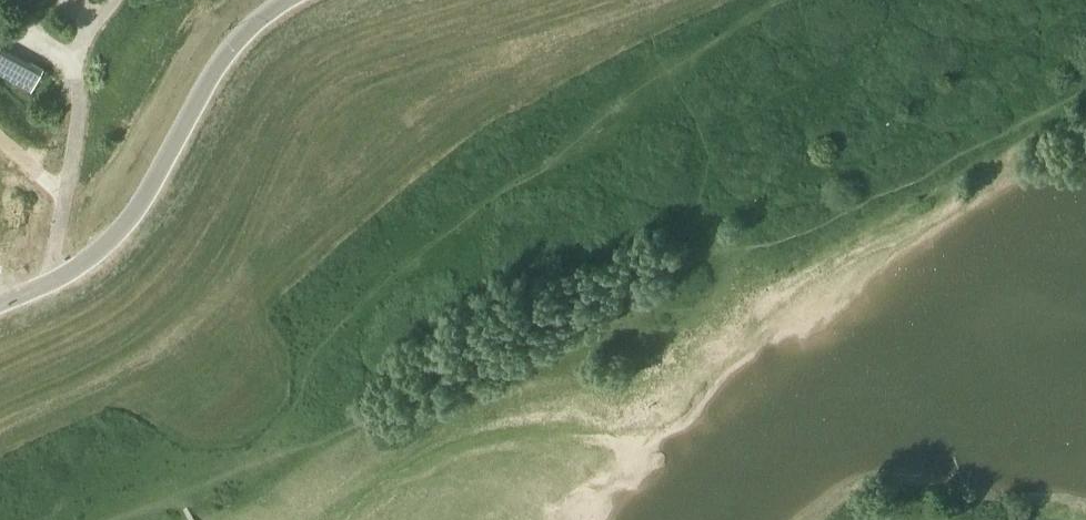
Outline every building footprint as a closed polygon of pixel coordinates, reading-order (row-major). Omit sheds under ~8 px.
[(25,63),(16,81),(32,90),(41,72),(25,63)]
